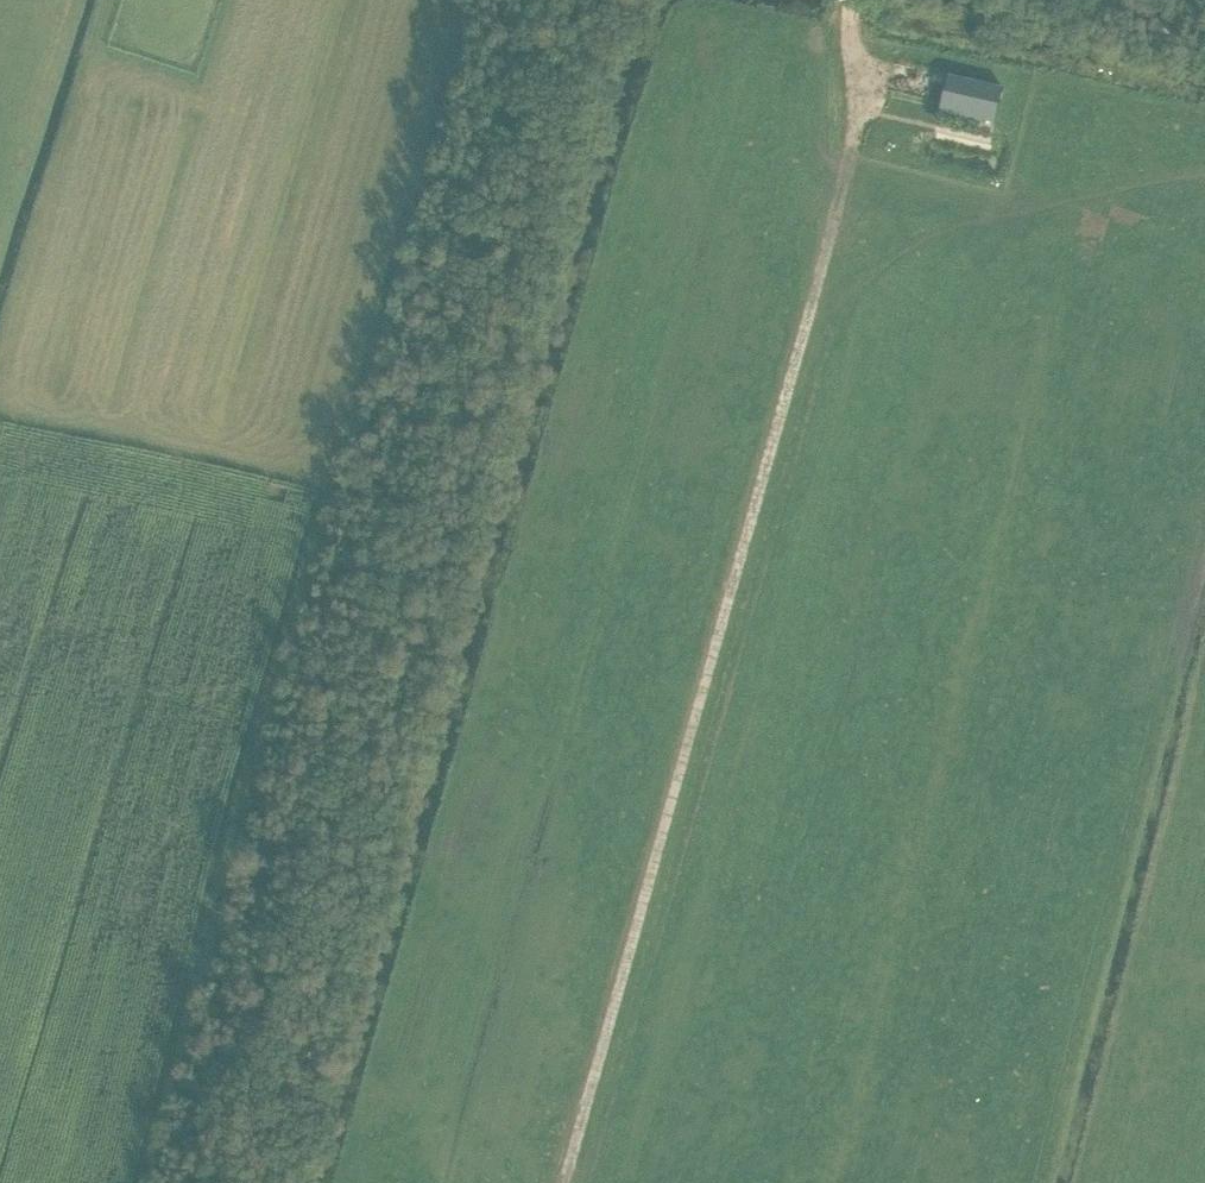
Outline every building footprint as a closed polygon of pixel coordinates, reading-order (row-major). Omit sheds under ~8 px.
[(943,112),(999,124),(1007,89),(951,77),(943,112)]
